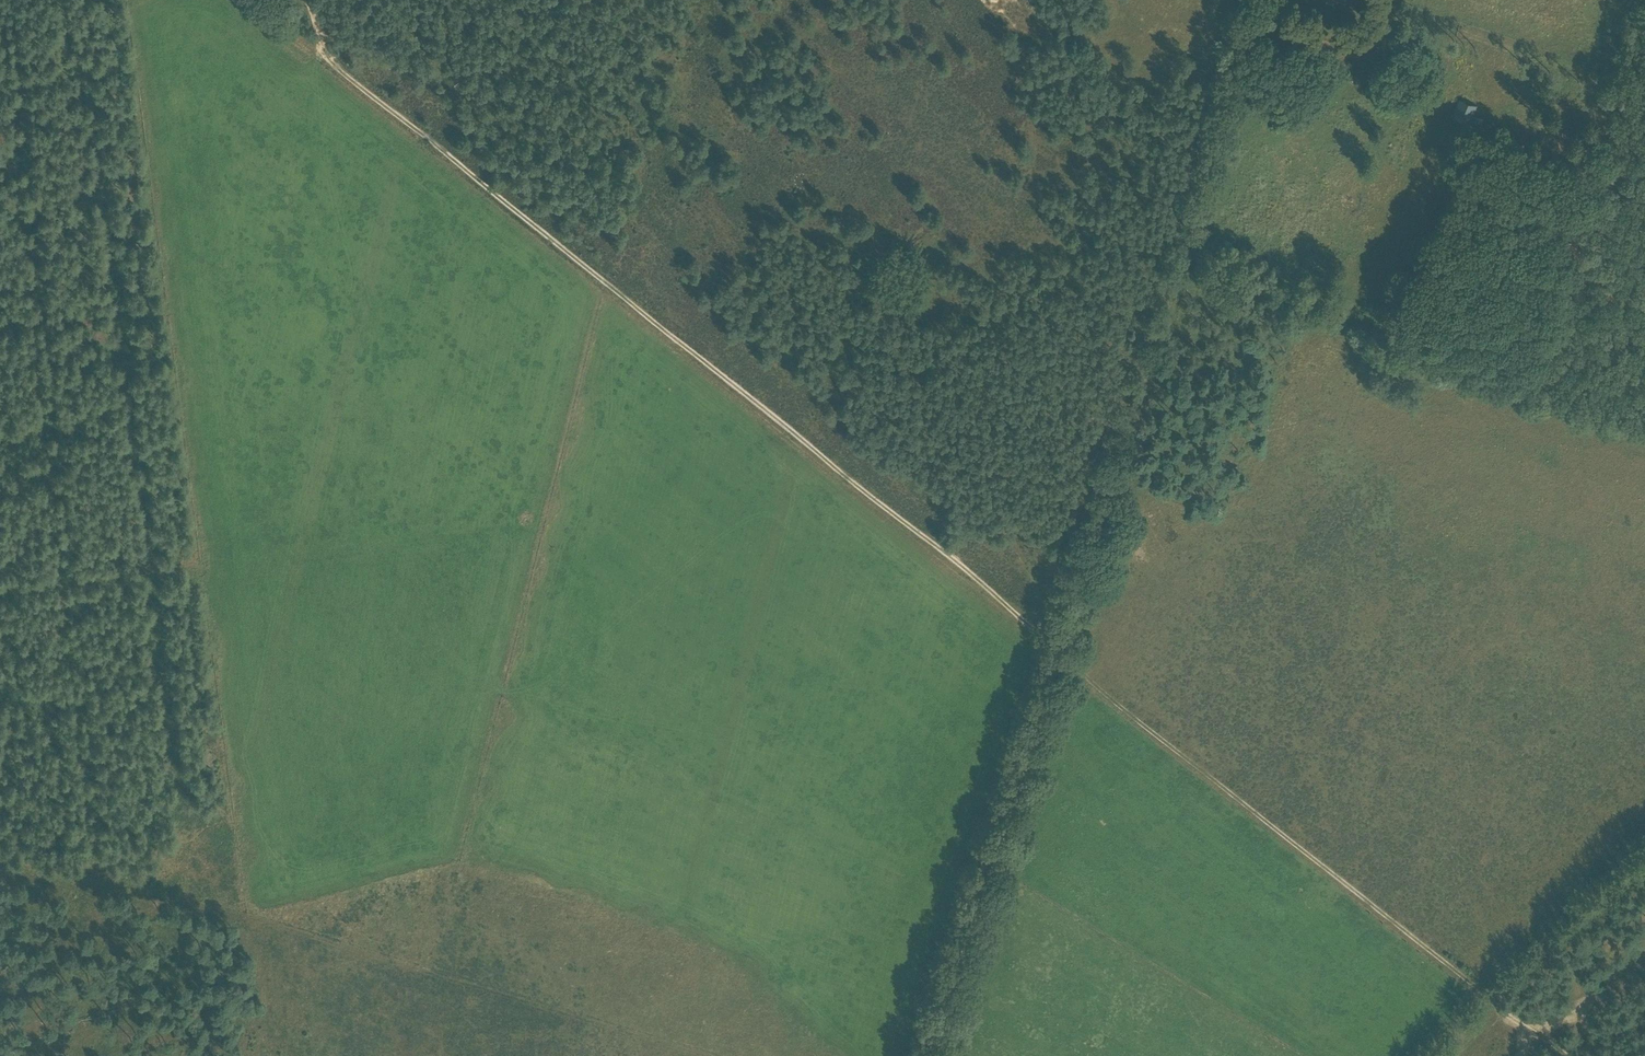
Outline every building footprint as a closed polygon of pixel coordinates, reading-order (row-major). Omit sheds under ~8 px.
[(1429,91),(1428,98),(1437,101),(1439,93),(1429,91)] [(1460,100),(1453,117),(1470,123),(1477,106),(1460,100)]
